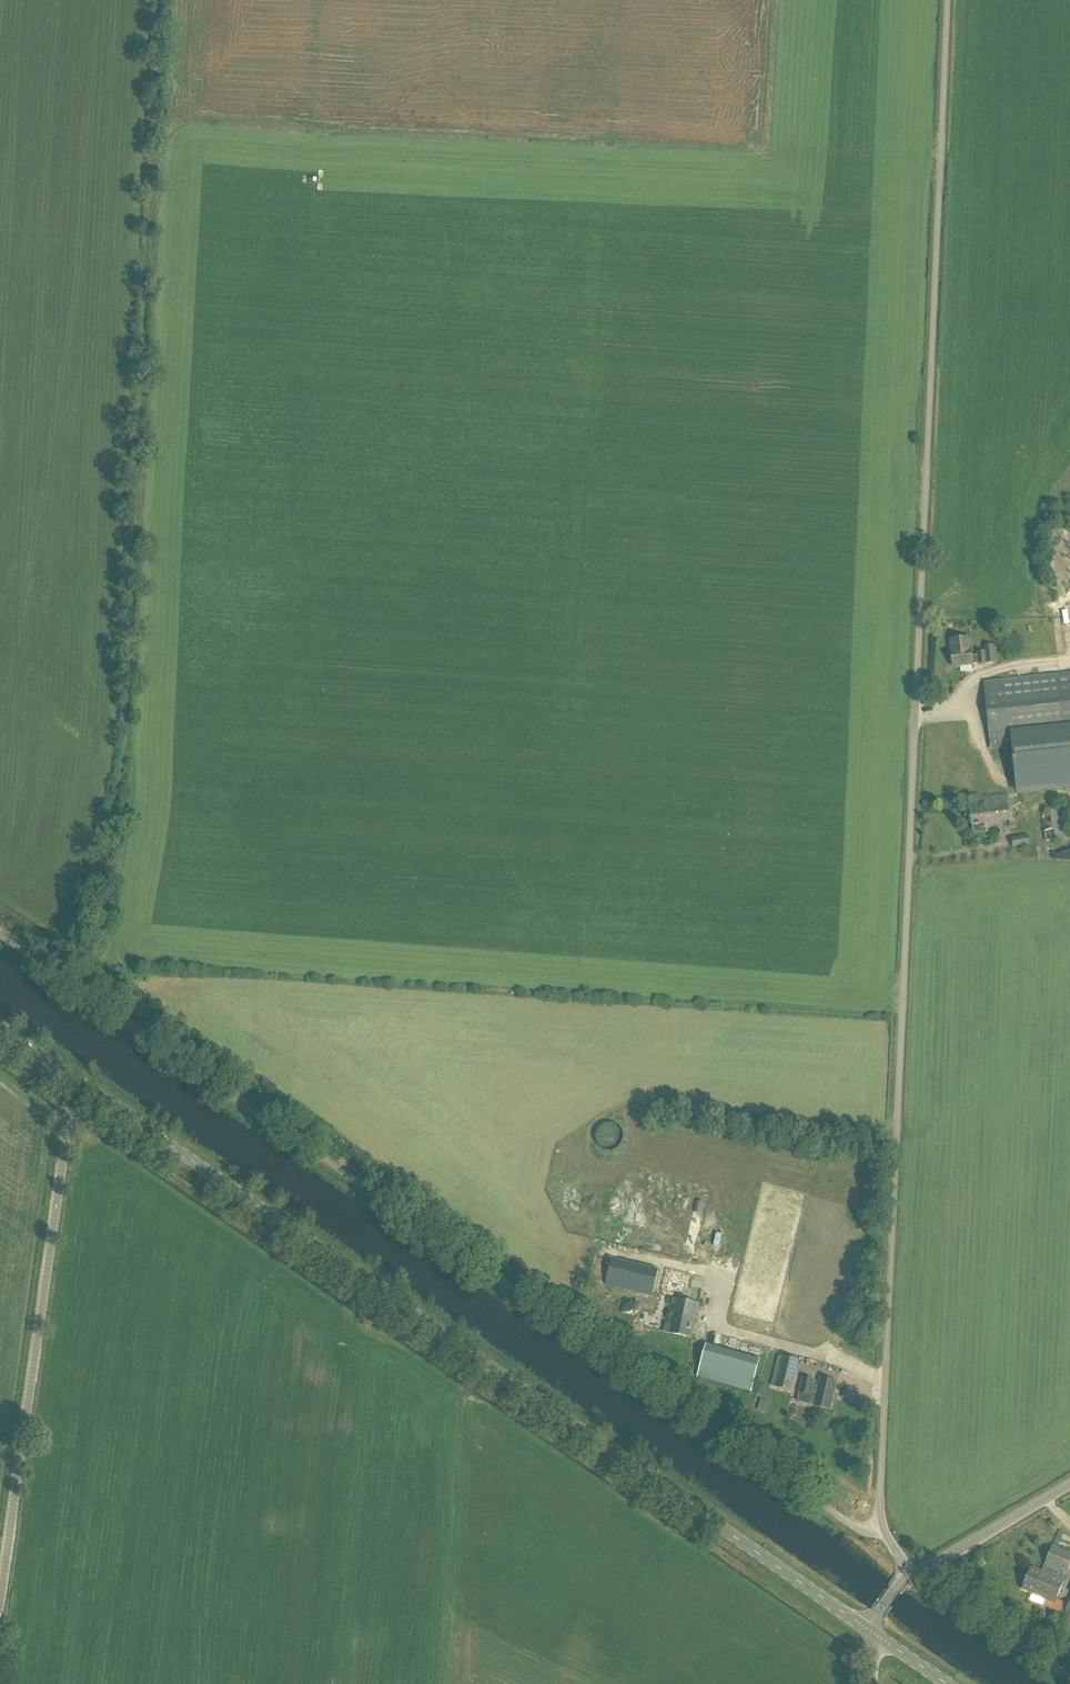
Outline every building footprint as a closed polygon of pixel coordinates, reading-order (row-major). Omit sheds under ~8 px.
[(1018,637),(1002,639),(1004,653),(1020,650),(1018,637)] [(951,640),(953,666),(972,664),(979,663),(979,665),(988,664),(997,662),(995,646),(985,647),(986,651),(978,652),(978,655),(972,655),(970,638),(951,640)] [(985,681),(992,749),(1014,747),(1019,792),(1069,787),(1069,672),(985,681)] [(970,808),(972,825),(973,825),(973,833),(1011,829),(1007,793),(979,797),(980,802),(986,802),(987,807),(970,808)] [(1045,841),(1069,837),(1069,831),(1067,808),(1042,811),(1045,841)] [(1012,838),(1013,847),(1030,844),(1029,835),(1012,838)] [(606,1285),(653,1296),(659,1269),(612,1258),(606,1285)] [(589,1279),(596,1280),(600,1261),(592,1259),(589,1279)] [(664,1331),(691,1337),(698,1303),(677,1298),(672,1323),(666,1322),(664,1331)] [(625,1303),(622,1313),(634,1316),(637,1306),(625,1303)] [(752,1393),(760,1361),(706,1346),(698,1378),(752,1393)] [(777,1387),(793,1391),(800,1361),(784,1357),(777,1387)] [(800,1392),(811,1394),(811,1393),(818,1395),(815,1404),(830,1408),(837,1382),(821,1378),(819,1388),(813,1387),(814,1380),(804,1378),(800,1392)] [(758,1397),(757,1403),(766,1405),(767,1399),(758,1397)] [(1063,1532),(1059,1531),(1054,1544),(1058,1546),(1063,1532)] [(1034,1593),(1033,1594),(1055,1603),(1064,1580),(1062,1579),(1065,1572),(1068,1573),(1069,1567),(1069,1553),(1053,1546),(1043,1571),(1032,1567),(1023,1588),(1034,1593)]
